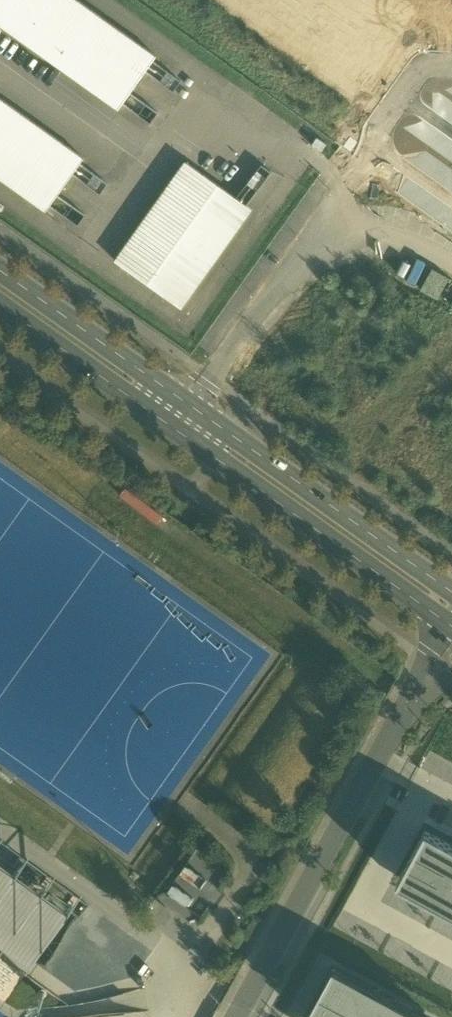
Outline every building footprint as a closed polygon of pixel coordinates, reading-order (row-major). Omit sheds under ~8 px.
[(118,107),(122,101),(129,92),(144,70),(152,60),(154,56),(76,0),(0,0),(0,23),(118,107)] [(180,80),(152,60),(144,70),(173,91),(180,80)] [(157,112),(129,92),(122,101),(150,122),(157,112)] [(46,210),(50,205),(57,195),(73,174),(80,163),(83,159),(0,99),(0,177),(46,210)] [(327,144),(316,137),(311,146),(321,153),(327,144)] [(107,182),(80,163),(73,174),(99,193),(107,182)] [(236,198),(185,163),(116,261),(181,306),(250,208),(246,205),(236,198)] [(261,165),(236,198),(246,205),(271,172),(261,165)] [(84,215),(57,195),(50,205),(77,224),(84,215)] [(394,883),(451,913),(451,841),(424,826),(394,883)] [(27,964),(79,891),(0,835),(0,1002),(27,964)] [(196,847),(161,901),(189,919),(224,865),(196,847)] [(334,967),(306,1016),(426,1016),(334,967)]
